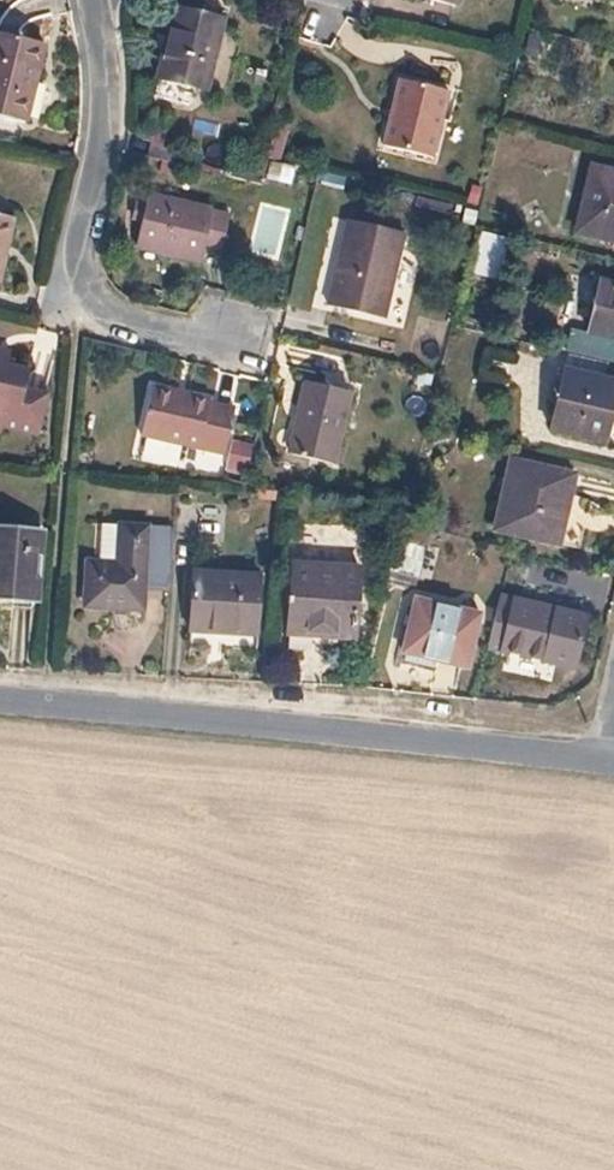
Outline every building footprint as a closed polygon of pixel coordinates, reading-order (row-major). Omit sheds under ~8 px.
[(455,10),(458,0),(418,0),(455,10)] [(203,94),(220,23),(174,11),(157,83),(203,94)] [(42,50),(0,40),(0,121),(23,127),(42,50)] [(431,161),(447,96),(397,85),(382,150),(431,161)] [(592,169),(576,235),(613,244),(613,175),(592,169)] [(286,190),(290,176),(273,172),(270,186),(286,190)] [(221,253),(229,219),(146,200),(145,210),(135,208),(133,221),(141,224),(136,249),(200,264),(203,250),(221,253)] [(9,226),(0,223),(0,267),(9,226)] [(350,261),(338,258),(327,309),(383,322),(402,237),(346,225),(342,242),(354,245),(350,261)] [(342,242),(338,258),(350,261),(354,245),(342,242)] [(571,276),(566,321),(586,323),(592,278),(571,276)] [(600,284),(588,334),(613,341),(613,288),(600,284)] [(4,368),(0,367),(0,432),(1,430),(35,438),(45,396),(24,391),(27,374),(4,368)] [(613,400),(613,385),(564,373),(549,433),(603,446),(613,400)] [(334,468),(350,395),(305,385),(288,458),(334,468)] [(222,458),(232,412),(209,406),(209,403),(151,390),(140,441),(222,458)] [(557,549),(574,478),(509,463),(493,534),(557,549)] [(401,528),(386,586),(412,593),(431,535),(401,528)] [(115,568),(118,530),(102,529),(100,567),(115,568)] [(32,606),(38,533),(0,530),(0,604),(32,606)] [(168,594),(172,533),(118,530),(115,568),(100,567),(86,567),(83,611),(142,614),(143,592),(168,594)] [(353,641),(358,574),(293,568),(289,636),(353,641)] [(255,637),(258,579),(191,575),(188,634),(255,637)] [(499,600),(487,653),(573,672),(584,620),(499,600)] [(466,671),(479,617),(414,602),(401,656),(404,657),(403,663),(430,670),(433,663),(466,671)]
